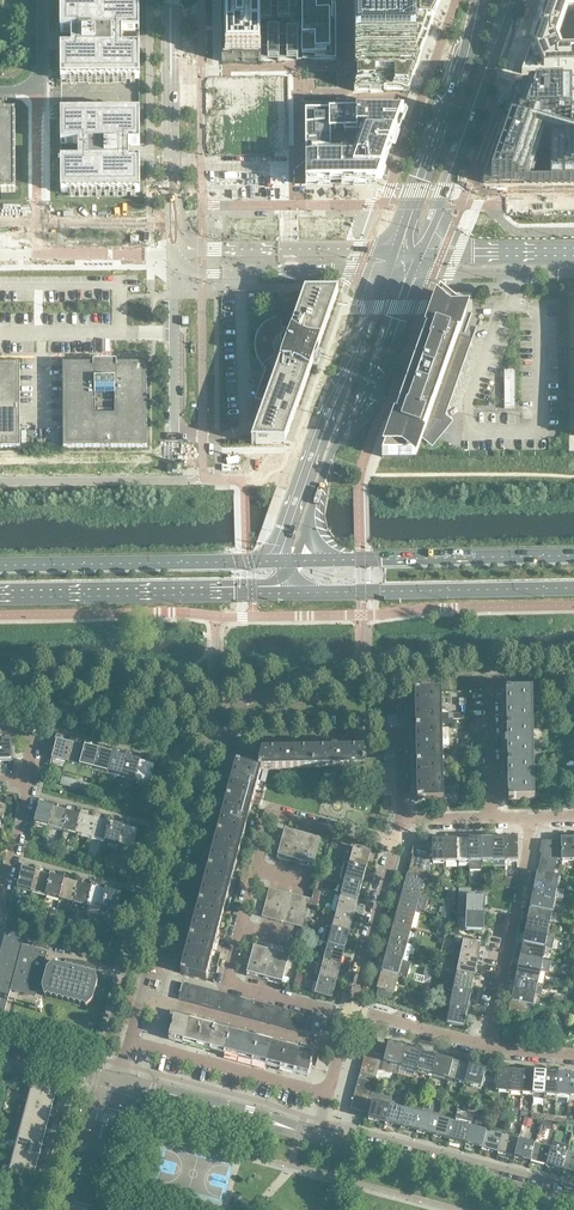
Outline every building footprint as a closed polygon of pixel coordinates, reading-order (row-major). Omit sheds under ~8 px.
[(122,48),(122,32),(135,32),(135,13),(139,13),(139,0),(60,1),(60,32),(71,32),(71,37),(65,37),(65,43),(71,43),(71,48),(60,48),(60,80),(139,79),(139,66),(135,66),(135,48),(122,48)] [(222,62),(335,62),(354,61),(354,91),(385,91),(435,0),(221,0),(222,62)] [(482,183),(573,183),(573,1),(547,1),(482,183)] [(269,153),(270,109),(256,109),(255,138),(241,138),(241,108),(225,108),(224,153),(269,153)] [(346,112),(305,112),(305,119),(306,119),(306,126),(305,126),(305,128),(306,128),(306,141),(305,141),(305,143),(306,143),(306,148),(306,155),(305,155),(305,156),(306,156),(309,156),(309,159),(307,159),(305,159),(305,184),(366,183),(376,183),(381,169),(385,160),(401,112),(364,112),(348,112),(346,112)] [(15,157),(15,114),(0,114),(0,189),(1,189),(1,193),(15,193),(15,157)] [(135,156),(135,150),(129,150),(129,145),(140,145),(139,114),(61,114),(61,127),(64,127),(64,145),(78,145),(78,161),(65,161),(65,180),(61,180),(61,193),(140,192),(140,161),(129,161),(129,156),(135,156)] [(284,444),(312,365),(316,362),(317,360),(318,357),(318,354),(318,350),(338,292),(337,292),(337,293),(304,293),(290,334),(284,334),(282,325),(271,330),(266,323),(264,325),(263,326),(262,328),(260,329),(259,332),(258,333),(257,335),(256,337),(256,339),(255,340),(255,342),(255,344),(255,347),(255,349),(255,350),(255,352),(255,354),(256,355),(256,357),(257,359),(257,360),(259,363),(261,366),(262,368),(265,365),(266,367),(268,368),(269,369),(270,370),(272,371),(273,371),(275,372),(276,372),(254,435),(251,445),(252,445),(252,444),(284,444)] [(442,424),(472,340),(458,336),(469,306),(471,306),(471,295),(447,295),(445,297),(440,293),(382,457),(416,457),(425,430),(425,429),(426,426),(427,426),(428,426),(429,425),(429,424),(430,424),(430,423),(430,422),(429,422),(429,421),(428,421),(429,419),(442,424)] [(147,448),(147,364),(116,364),(116,361),(93,361),(93,364),(63,364),(63,448),(147,448)] [(19,364),(0,364),(0,448),(20,448),(19,364)] [(254,435),(276,372),(275,372),(273,371),(272,371),(270,370),(269,369),(268,368),(266,367),(254,402),(254,420),(254,435)] [(517,404),(516,369),(506,369),(506,405),(517,404)] [(46,448),(46,440),(37,440),(37,448),(46,448)] [(533,727),(532,709),(532,690),(510,691),(506,691),(506,727),(533,727)] [(442,729),(441,710),(441,692),(419,693),(419,692),(415,692),(415,729),(442,729)] [(534,763),(533,745),(533,727),(506,727),(507,763),(534,763)] [(443,764),(442,746),(442,729),(415,729),(416,765),(443,764)] [(66,763),(71,744),(68,743),(60,741),(61,735),(57,734),(57,735),(56,735),(54,739),(53,744),(55,744),(51,759),(66,763)] [(11,741),(2,741),(2,738),(0,738),(0,762),(11,761),(11,741)] [(80,767),(85,747),(82,747),(74,744),(75,739),(71,738),(70,738),(70,739),(68,743),(71,744),(66,763),(80,767)] [(99,751),(96,750),(87,748),(89,743),(85,742),(84,742),(82,747),(85,747),(80,767),(93,770),(99,751)] [(107,774),(112,755),(110,754),(101,752),(103,746),(99,745),(98,745),(98,746),(96,750),(99,751),(93,770),(107,774)] [(126,758),(124,758),(115,755),(117,750),(113,749),(112,749),(112,750),(110,754),(112,755),(107,774),(121,778),(126,758)] [(354,768),(354,750),(341,750),(341,749),(335,749),(335,750),(322,750),(322,768),(354,768)] [(364,768),(364,767),(364,759),(364,749),(354,750),(354,768),(363,768),(364,768)] [(304,769),(304,750),(291,751),(291,750),(285,750),(285,751),(272,751),(272,769),(304,769)] [(313,768),(313,750),(304,750),(304,769),(313,768)] [(322,768),(322,750),(313,750),(313,768),(322,768)] [(272,769),(272,751),(262,751),(257,770),(260,770),(260,769),(272,769)] [(135,781),(140,762),(137,761),(129,759),(130,754),(127,753),(126,753),(124,758),(126,758),(121,778),(135,781)] [(149,785),(154,766),(143,763),(144,757),(141,756),(140,756),(140,757),(137,761),(140,762),(135,781),(149,785)] [(534,799),(534,781),(534,763),(507,763),(508,800),(512,800),(534,799)] [(251,806),(260,772),(261,773),(261,771),(260,770),(257,770),(240,765),(236,764),(227,799),(251,806)] [(443,801),(443,783),(443,764),(416,765),(417,802),(421,802),(421,801),(443,801)] [(48,828),(54,808),(51,808),(43,806),(44,800),(40,799),(39,800),(37,804),(36,808),(38,809),(34,824),(48,828)] [(242,840),(251,806),(227,799),(217,834),(242,840)] [(62,831),(67,812),(65,811),(56,809),(58,804),(54,803),(53,803),(51,808),(54,808),(48,828),(62,831)] [(81,816),(79,815),(70,813),(72,808),(68,807),(67,807),(65,811),(67,812),(62,831),(76,835),(81,816)] [(90,839),(95,819),(92,819),(84,817),(85,811),(82,810),(81,810),(81,811),(79,815),(81,816),(76,835),(90,839)] [(109,823),(106,822),(98,820),(99,815),(95,814),(92,819),(95,819),(90,839),(104,842),(109,823)] [(118,846),(123,827),(120,826),(112,824),(113,819),(109,818),(108,818),(106,822),(109,823),(104,842),(118,846)] [(132,850),(137,831),(126,828),(127,822),(123,821),(122,822),(120,826),(123,827),(118,846),(132,850)] [(298,849),(302,834),(284,830),(281,844),(289,846),(298,849)] [(233,875),(242,840),(217,834),(208,868),(233,875)] [(316,853),(320,839),(302,834),(298,849),(307,851),(316,853)] [(573,859),(573,839),(561,839),(561,843),(561,860),(573,859)] [(505,861),(504,840),(492,841),(493,861),(505,861)] [(517,861),(517,840),(504,840),(505,861),(517,861)] [(457,862),(456,841),(444,842),(445,862),(457,862)] [(469,861),(468,841),(456,841),(457,862),(469,861)] [(481,861),(480,841),(468,841),(469,861),(481,861)] [(493,861),(492,841),(480,841),(481,861),(493,861)] [(445,862),(444,842),(432,842),(432,846),(432,862),(445,862)] [(561,860),(561,843),(544,844),(541,859),(556,863),(557,860),(561,860)] [(286,861),(289,846),(281,844),(277,859),(286,861)] [(294,863),(298,849),(289,846),(286,861),(294,863)] [(432,862),(432,846),(416,846),(411,862),(427,866),(428,862),(432,862)] [(365,868),(370,852),(354,848),(350,864),(365,868)] [(303,866),(307,851),(298,849),(294,863),(303,866)] [(312,868),(316,853),(307,851),(303,866),(312,868)] [(555,870),(556,863),(541,859),(539,867),(555,870)] [(425,873),(427,866),(411,862),(410,869),(425,873)] [(36,873),(34,872),(26,870),(27,865),(23,864),(22,864),(20,869),(19,873),(21,874),(17,889),(31,892),(36,873)] [(361,885),(365,868),(350,864),(346,881),(361,885)] [(553,877),(555,870),(539,867),(538,874),(553,877)] [(45,896),(50,877),(48,876),(39,874),(41,869),(37,868),(36,868),(34,872),(36,873),(31,892),(45,896)] [(224,910),(233,875),(208,868),(199,903),(224,910)] [(423,880),(425,873),(410,869),(408,876),(423,880)] [(64,881),(62,880),(53,878),(54,872),(51,871),(50,871),(50,872),(48,876),(50,877),(45,896),(59,900),(64,881)] [(558,878),(553,877),(538,874),(535,886),(555,890),(558,878)] [(73,903),(78,884),(75,883),(67,881),(68,876),(65,875),(64,875),(62,880),(64,881),(59,900),(73,903)] [(419,896),(423,880),(408,876),(403,892),(419,896)] [(92,888),(89,887),(81,885),(82,880),(78,879),(77,879),(75,883),(78,884),(73,903),(87,907),(92,888)] [(357,901),(361,885),(346,881),(342,897),(357,901)] [(101,911),(106,892),(103,891),(95,889),(96,883),(92,882),(91,883),(89,887),(92,888),(87,907),(101,911)] [(115,915),(120,895),(109,892),(110,887),(106,886),(105,886),(103,891),(106,892),(101,911),(115,915)] [(553,902),(555,890),(535,886),(533,898),(553,902)] [(272,905),(276,890),(269,888),(265,903),(272,905)] [(279,906),(283,892),(276,890),(272,905),(279,906)] [(286,908),(290,893),(283,892),(279,906),(286,908)] [(414,912),(419,896),(403,892),(399,908),(414,912)] [(293,910),(297,895),(290,893),(286,908),(293,910)] [(300,912),(304,897),(297,895),(293,910),(300,912)] [(422,896),(418,908),(425,910),(429,899),(422,896)] [(307,914),(311,899),(304,897),(300,912),(307,914)] [(352,917),(357,901),(342,897),(337,913),(352,917)] [(483,915),(483,898),(468,897),(467,914),(483,915)] [(551,913),(553,902),(533,898),(531,909),(551,913)] [(216,938),(224,910),(199,903),(190,938),(218,945),(219,939),(216,938)] [(269,919),(272,905),(265,903),(261,917),(269,919)] [(276,921),(279,906),(272,905),(269,919),(276,921)] [(282,922),(286,908),(279,906),(276,921),(282,922)] [(289,924),(293,910),(286,908),(282,922),(289,924)] [(410,928),(414,912),(399,908),(395,924),(410,928)] [(548,925),(551,913),(531,909),(528,921),(548,925)] [(296,926),(300,912),(293,910),(289,924),(296,926)] [(303,928),(307,914),(300,912),(296,926),(303,928)] [(348,933),(352,917),(337,913),(333,929),(348,933)] [(482,932),(483,915),(467,914),(466,932),(482,932)] [(546,937),(548,925),(528,921),(526,933),(546,937)] [(406,945),(410,928),(395,924),(391,941),(406,945)] [(344,949),(348,933),(333,929),(329,945),(344,949)] [(22,944),(25,936),(6,931),(4,939),(22,944)] [(543,948),(546,937),(526,933),(523,944),(543,948)] [(206,978),(213,951),(216,952),(218,945),(190,938),(180,973),(184,974),(185,974),(206,980),(206,978)] [(401,961),(406,945),(391,941),(386,957),(401,961)] [(476,961),(479,945),(464,942),(461,958),(476,961)] [(541,960),(543,948),(523,944),(521,956),(541,960)] [(339,965),(344,949),(329,945),(324,962),(339,965)] [(267,966),(271,951),(253,947),(250,961),(258,964),(267,966)] [(97,982),(95,973),(94,970),(94,969),(94,968),(93,967),(93,966),(92,965),(91,964),(88,963),(86,962),(85,962),(82,961),(79,961),(76,960),(73,960),(69,960),(64,960),(64,961),(65,961),(66,965),(63,966),(61,965),(60,963),(57,964),(55,964),(54,962),(53,961),(47,968),(18,961),(20,955),(1,950),(0,954),(0,1015),(3,1016),(8,997),(7,997),(8,990),(10,990),(13,979),(42,987),(44,996),(45,996),(47,995),(49,996),(51,998),(52,996),(55,997),(57,999),(58,998),(61,999),(63,1001),(64,1000),(66,1000),(68,1002),(70,1001),(72,1002),(74,1004),(75,1003),(78,1003),(80,1005),(81,1004),(84,1005),(86,1007),(92,1000),(97,982)] [(285,970),(289,956),(271,951),(267,966),(276,968),(285,970)] [(539,972),(541,960),(521,956),(519,968),(539,972)] [(397,977),(401,961),(386,957),(382,973),(397,977)] [(473,978),(476,961),(461,958),(457,975),(473,978)] [(255,978),(258,964),(250,961),(246,976),(255,978)] [(335,982),(339,965),(324,962),(320,978),(335,982)] [(263,980),(267,966),(258,964),(255,978),(263,980)] [(272,983),(276,968),(267,966),(263,980),(272,983)] [(281,985),(285,970),(276,968),(272,983),(281,985)] [(536,984),(539,972),(519,968),(516,980),(536,984)] [(391,1000),(397,977),(382,973),(376,996),(391,1000)] [(469,994),(473,978),(457,975),(454,991),(469,994)] [(331,998),(335,982),(320,978),(316,994),(331,998)] [(534,995),(536,984),(516,980),(514,991),(534,995)] [(193,1004),(197,987),(183,983),(179,1000),(193,1004)] [(207,1007),(211,991),(197,987),(193,1004),(207,1007)] [(221,1011),(225,995),(211,991),(207,1007),(221,1011)] [(466,1011),(469,994),(454,991),(451,1008),(466,1011)] [(532,1007),(534,995),(514,991),(512,1003),(532,1007)] [(235,1015),(239,998),(225,995),(221,1011),(235,1015)] [(249,1018),(253,1002),(239,998),(235,1015),(249,1018)] [(262,1022),(267,1006),(253,1002),(249,1018),(262,1022)] [(529,1019),(532,1007),(512,1003),(509,1015),(529,1019)] [(276,1026),(281,1010),(267,1006),(262,1022),(276,1026)] [(463,1027),(466,1011),(451,1008),(447,1024),(463,1027)] [(290,1029),(294,1013),(281,1010),(276,1026),(290,1029)] [(183,1043),(190,1016),(171,1011),(169,1016),(174,1017),(168,1039),(183,1043)] [(304,1033),(308,1017),(294,1013),(290,1029),(304,1033)] [(196,1047),(202,1025),(204,1020),(190,1016),(183,1043),(196,1047)] [(319,1034),(322,1021),(314,1019),(311,1032),(319,1034)] [(210,1050),(217,1023),(204,1020),(202,1025),(196,1047),(210,1050)] [(224,1054),(230,1032),(231,1027),(217,1023),(210,1050),(224,1054)] [(238,1058),(245,1031),(231,1027),(230,1032),(224,1054),(238,1058)] [(252,1061),(257,1040),(259,1035),(245,1031),(238,1058),(252,1061)] [(266,1065),(273,1038),(259,1035),(257,1040),(252,1061),(266,1065)] [(279,1069),(285,1047),(286,1042),(273,1038),(266,1065),(279,1069)] [(293,1072),(300,1046),(286,1042),(285,1047),(279,1069),(293,1072)] [(384,1058),(386,1050),(368,1045),(366,1053),(381,1057),(384,1058)] [(308,1076),(314,1054),(318,1055),(319,1051),(300,1046),(293,1072),(308,1076)] [(400,1066),(404,1050),(388,1046),(386,1050),(384,1058),(383,1061),(400,1066)] [(416,1070),(420,1054),(404,1050),(400,1066),(416,1070)] [(379,1064),(381,1057),(366,1053),(364,1059),(379,1064)] [(432,1074),(436,1058),(420,1054),(416,1070),(432,1074)] [(448,1079),(453,1063),(436,1058),(432,1074),(448,1079)] [(377,1071),(379,1064),(364,1059),(362,1066),(377,1071)] [(465,1083),(469,1067),(453,1063),(448,1079),(465,1083)] [(375,1078),(377,1071),(362,1066),(360,1073),(375,1078)] [(481,1087),(485,1071),(469,1067),(465,1083),(481,1087)] [(509,1092),(510,1071),(498,1070),(496,1091),(509,1092)] [(520,1093),(522,1072),(510,1071),(509,1092),(520,1093)] [(532,1094),(534,1073),(522,1072),(520,1093),(532,1094)] [(374,1084),(375,1078),(360,1073),(359,1080),(374,1084)] [(544,1095),(546,1074),(534,1073),(532,1094),(544,1095)] [(556,1095),(558,1075),(546,1074),(544,1095),(556,1095)] [(568,1096),(570,1076),(558,1075),(556,1095),(568,1096)] [(372,1091),(374,1084),(359,1080),(357,1087),(372,1091)] [(53,1100),(57,1089),(32,1082),(29,1094),(53,1100)] [(370,1098),(372,1091),(357,1087),(355,1094),(370,1098)] [(51,1111),(53,1100),(29,1094),(26,1105),(51,1111)] [(369,1102),(370,1098),(355,1094),(353,1101),(368,1105),(369,1102)] [(367,1111),(368,1105),(353,1101),(351,1109),(366,1113),(367,1111)] [(385,1122),(389,1107),(372,1103),(370,1112),(368,1118),(385,1122)] [(48,1122),(51,1111),(26,1105),(23,1116),(48,1122)] [(401,1127),(405,1112),(389,1107),(385,1122),(401,1127)] [(417,1131),(421,1116),(405,1112),(401,1127),(417,1131)] [(45,1134),(48,1122),(23,1116),(20,1127),(45,1134)] [(433,1135),(437,1120),(421,1116),(417,1131),(433,1135)] [(449,1140),(453,1124),(437,1120),(433,1135),(449,1140)] [(466,1144),(470,1129),(453,1124),(449,1140),(466,1144)] [(42,1145),(45,1134),(20,1127),(17,1138),(42,1145)] [(482,1148),(486,1133),(470,1129),(466,1144),(482,1148)] [(498,1152),(502,1137),(486,1133),(482,1148),(498,1152)] [(514,1157),(518,1142),(502,1137),(498,1152),(514,1157)] [(39,1156),(42,1145),(17,1138),(15,1149),(39,1156)] [(530,1161),(534,1146),(518,1142),(514,1157),(530,1161)] [(546,1165),(550,1150),(534,1146),(530,1161),(546,1165)] [(36,1167),(39,1156),(15,1149),(12,1161),(36,1167)] [(562,1169),(566,1154),(550,1150),(546,1165),(562,1169)] [(566,1154),(562,1169),(573,1172),(573,1156),(566,1154)] [(33,1178),(36,1167),(12,1161),(9,1172),(33,1178)]
